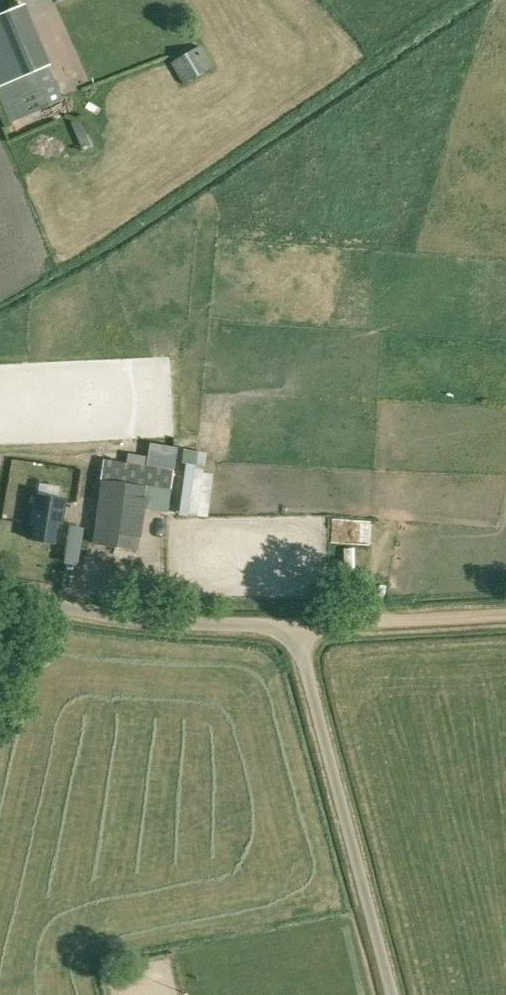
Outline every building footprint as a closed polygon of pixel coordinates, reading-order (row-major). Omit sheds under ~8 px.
[(49,64),(50,63),(24,3),(0,13),(0,85),(49,64)] [(182,83),(212,66),(199,44),(171,62),(182,83)] [(49,64),(0,85),(0,102),(9,122),(63,98),(49,64)] [(195,465),(197,451),(183,449),(181,463),(186,464),(195,465)] [(165,468),(149,465),(103,458),(100,478),(146,485),(161,487),(171,489),(174,469),(165,468)] [(197,516),(204,468),(204,467),(195,465),(188,515),(197,516)] [(137,550),(146,485),(100,478),(92,543),(137,550)] [(62,523),(66,499),(34,494),(30,523),(34,523),(32,539),(54,542),(57,522),(62,523)] [(351,543),(340,542),(339,562),(350,563),(351,543)]
